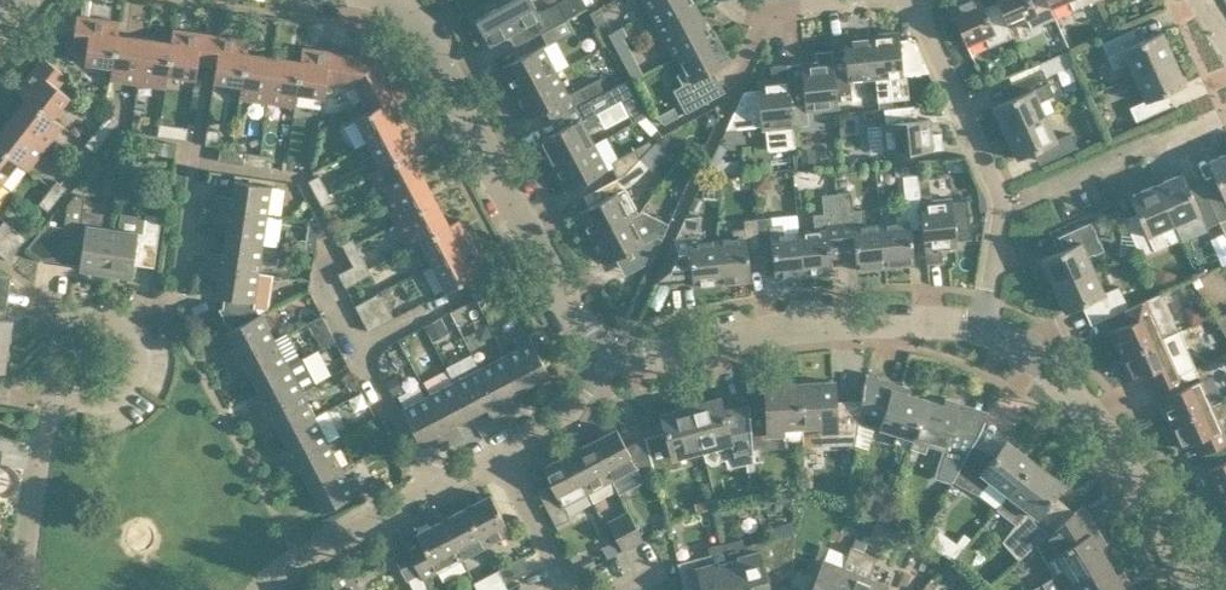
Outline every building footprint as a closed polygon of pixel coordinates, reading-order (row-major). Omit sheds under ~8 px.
[(497,7),(475,18),(489,44),(534,20),(541,32),(566,19),(587,8),(583,0),(561,0),(538,12),(532,0),(510,0),(497,7)] [(649,11),(670,0),(643,0),(649,11)] [(649,11),(661,34),(700,13),(693,0),(670,0),(649,11)] [(984,36),(989,47),(1013,36),(1009,25),(1001,8),(1000,8),(987,14),(981,0),(957,0),(949,4),(966,44),(984,36)] [(1000,8),(1001,8),(1009,25),(1026,18),(1030,28),(1055,17),(1051,7),(1047,0),(997,0),(1000,8)] [(1072,9),(1094,0),(1068,0),(1072,9)] [(599,7),(590,12),(597,26),(606,20),(599,7)] [(700,13),(661,34),(673,57),(716,34),(715,34),(712,36),(700,13)] [(77,14),(73,38),(72,46),(86,48),(84,63),(101,65),(108,19),(77,14)] [(108,19),(101,65),(112,66),(110,79),(131,82),(137,36),(118,34),(120,21),(108,19)] [(566,19),(541,32),(548,45),(569,34),(573,31),(566,19)] [(164,74),(168,74),(195,78),(202,32),(173,28),(171,41),(169,41),(164,74)] [(1128,62),(1133,75),(1173,57),(1161,31),(1139,41),(1133,28),(1101,42),(1113,68),(1128,62)] [(899,31),(871,34),(876,77),(878,100),(891,99),(888,76),(913,74),(929,72),(917,44),(900,45),(899,31)] [(716,34),(673,57),(674,58),(677,56),(685,69),(677,74),(683,85),(674,90),(685,112),(725,91),(713,69),(730,61),(716,34)] [(844,48),(831,50),(836,92),(849,90),(848,80),(876,77),(871,34),(843,37),(844,48)] [(214,81),(238,84),(241,85),(244,85),(249,52),(247,52),(249,39),(220,35),(214,81)] [(137,36),(131,82),(166,87),(168,74),(164,74),(169,41),(137,36)] [(613,42),(621,56),(630,51),(623,37),(613,42)] [(501,67),(514,92),(555,70),(542,45),(501,67)] [(300,59),(297,93),(324,97),(327,81),(330,50),(302,46),(300,59)] [(330,50),(327,81),(340,83),(344,52),(330,50)] [(816,61),(786,64),(793,124),(807,122),(806,111),(837,108),(836,92),(831,50),(815,51),(816,61)] [(630,51),(621,56),(633,78),(642,73),(630,51)] [(244,85),(241,85),(239,98),(267,102),(273,56),(249,52),(244,85)] [(344,52),(340,83),(354,85),(358,54),(344,52)] [(358,54),(354,85),(356,85),(356,86),(383,72),(375,57),(358,54)] [(42,55),(23,79),(15,89),(26,98),(52,118),(53,117),(70,95),(58,86),(67,75),(42,55)] [(273,56),(267,102),(295,106),(297,93),(300,59),(273,56)] [(1145,100),(1130,106),(1136,121),(1168,106),(1162,93),(1185,83),(1173,57),(1133,75),(1145,100)] [(744,90),(726,128),(732,128),(761,125),(762,129),(765,129),(767,147),(795,144),(793,124),(786,64),(770,66),(772,79),(757,81),(758,89),(744,90)] [(994,105),(1005,131),(1045,114),(1039,101),(1054,94),(1043,68),(1011,82),(1016,95),(994,105)] [(555,70),(514,92),(528,118),(569,96),(555,70)] [(383,72),(356,86),(363,99),(390,84),(383,72)] [(598,78),(572,92),(579,105),(605,91),(598,78)] [(390,84),(363,99),(369,111),(396,96),(390,84)] [(605,91),(579,105),(586,118),(611,104),(605,91)] [(355,118),(368,143),(409,121),(396,96),(369,111),(355,118)] [(26,98),(9,119),(46,147),(63,125),(53,117),(52,118),(26,98)] [(915,105),(891,107),(884,108),(885,122),(882,123),(885,154),(943,148),(941,132),(931,133),(930,118),(916,119),(915,105)] [(109,114),(95,131),(104,139),(118,121),(109,114)] [(1045,114),(1005,131),(1017,158),(1039,148),(1045,161),(1078,146),(1071,132),(1056,139),(1045,114)] [(539,139),(553,165),(594,143),(580,118),(539,139)] [(0,131),(0,146),(19,160),(18,162),(28,170),(46,147),(9,119),(0,131)] [(368,143),(381,167),(410,152),(411,152),(422,146),(409,121),(368,143)] [(159,123),(157,135),(186,139),(188,127),(159,123)] [(207,128),(204,143),(216,145),(219,130),(207,128)] [(104,139),(95,131),(85,144),(95,151),(104,139)] [(635,148),(609,162),(617,177),(625,173),(640,158),(651,146),(650,140),(635,148)] [(160,141),(158,153),(175,156),(177,144),(160,141)] [(594,143),(553,165),(566,190),(607,169),(594,143)] [(719,144),(705,174),(740,172),(738,159),(725,160),(725,156),(722,156),(726,148),(719,144)] [(1,183),(18,162),(19,160),(0,146),(0,182),(1,183)] [(235,148),(220,146),(218,160),(232,162),(235,148)] [(235,148),(232,162),(258,166),(259,154),(244,151),(245,149),(235,148)] [(381,167),(369,173),(383,198),(424,176),(411,152),(410,152),(381,167)] [(1205,189),(1219,221),(1225,218),(1225,152),(1208,161),(1218,183),(1205,189)] [(259,154),(258,166),(272,168),(273,156),(259,154)] [(843,156),(844,171),(859,170),(858,155),(843,156)] [(625,173),(617,177),(621,184),(631,178),(634,181),(649,166),(640,158),(625,173)] [(755,172),(756,188),(772,187),(770,170),(755,172)] [(1182,172),(1156,184),(1174,223),(1199,212),(1205,227),(1219,221),(1205,189),(1192,195),(1182,172)] [(319,174),(308,180),(315,192),(326,187),(319,174)] [(896,222),(881,223),(885,266),(914,264),(910,228),(923,227),(920,201),(917,174),(903,175),(906,211),(895,212),(896,222)] [(424,176),(383,198),(395,221),(436,200),(424,176)] [(215,194),(213,209),(266,217),(271,185),(234,179),(231,197),(215,194)] [(56,180),(38,203),(48,211),(66,188),(56,180)] [(1140,218),(1127,224),(1141,256),(1167,244),(1161,229),(1174,223),(1156,184),(1130,195),(1140,218)] [(326,187),(315,192),(322,205),(333,199),(326,187)] [(578,212),(591,237),(638,213),(638,212),(625,187),(578,212)] [(851,191),(836,192),(841,240),(853,239),(856,269),(885,266),(881,223),(865,225),(864,209),(853,210),(851,191)] [(814,230),(798,232),(803,275),(832,272),(829,241),(841,240),(836,192),(822,193),(824,212),(813,214),(814,230)] [(64,225),(46,222),(27,247),(40,258),(61,261),(62,253),(81,256),(79,269),(105,273),(111,227),(81,223),(85,195),(75,193),(67,204),(66,212),(64,225)] [(927,200),(920,201),(923,227),(926,262),(943,261),(941,247),(956,245),(956,240),(971,238),(967,200),(952,201),(951,197),(927,200)] [(436,200),(395,221),(408,247),(420,241),(420,240),(449,225),(449,224),(436,200)] [(266,217),(213,209),(212,219),(228,221),(225,240),(262,246),(266,217)] [(638,213),(591,237),(605,263),(647,241),(654,255),(669,223),(640,209),(638,212),(638,213)] [(111,227),(105,273),(131,276),(133,263),(140,264),(143,240),(156,242),(155,249),(156,250),(161,215),(146,213),(143,232),(111,227)] [(771,216),(757,218),(759,246),(771,245),(775,277),(803,275),(798,232),(796,214),(771,216)] [(685,217),(655,282),(677,280),(676,273),(691,271),(693,286),(722,283),(717,239),(702,241),(699,215),(685,217)] [(420,240),(420,241),(432,265),(473,243),(460,218),(449,224),(449,225),(420,240)] [(733,238),(717,239),(722,283),(751,280),(747,247),(759,246),(757,218),(744,219),(745,227),(732,228),(733,238)] [(0,224),(0,254),(9,260),(27,238),(4,220),(0,224)] [(309,220),(304,248),(314,250),(319,222),(309,220)] [(1041,258),(1053,284),(1093,267),(1088,256),(1102,249),(1090,221),(1058,235),(1064,248),(1041,258)] [(342,243),(348,253),(358,248),(353,237),(342,243)] [(207,252),(205,266),(258,274),(262,246),(225,240),(223,254),(207,252)] [(473,243),(432,265),(446,290),(487,268),(473,243)] [(358,248),(348,253),(354,264),(339,272),(346,286),(372,272),(358,248)] [(258,274),(205,266),(203,276),(219,279),(217,296),(224,297),(222,307),(219,309),(230,329),(227,330),(261,313),(261,312),(254,301),(258,274)] [(1093,267),(1053,284),(1065,311),(1087,301),(1096,322),(1119,311),(1128,307),(1119,286),(1104,292),(1093,267)] [(474,296),(483,314),(484,313),(477,299),(498,287),(489,272),(467,284),(474,296)] [(381,291),(356,304),(369,330),(395,316),(381,291)] [(1128,307),(1119,311),(1125,324),(1109,331),(1120,356),(1163,337),(1178,330),(1161,292),(1141,301),(1128,307)] [(221,353),(227,365),(276,340),(261,313),(227,330),(235,346),(221,353)] [(322,313),(307,321),(320,346),(335,339),(322,313)] [(1225,336),(1225,313),(1215,318),(1225,336)] [(8,345),(12,319),(0,317),(0,344),(8,345)] [(517,348),(505,354),(522,388),(537,380),(539,383),(551,377),(527,333),(513,340),(517,348)] [(1163,337),(1120,356),(1131,380),(1147,373),(1152,386),(1179,374),(1195,367),(1189,354),(1173,361),(1163,337)] [(276,340),(227,365),(232,375),(247,368),(253,380),(288,363),(276,340)] [(4,371),(8,345),(0,344),(0,371),(4,371)] [(505,354),(480,368),(505,415),(515,409),(508,395),(522,388),(505,354)] [(288,363),(253,380),(262,397),(248,405),(254,416),(302,390),(288,363)] [(1179,374),(1152,386),(1169,423),(1212,404),(1201,379),(1185,386),(1183,382),(1199,375),(1195,367),(1179,374)] [(480,368),(453,381),(471,415),(486,407),(494,421),(505,415),(480,368)] [(860,402),(858,420),(897,432),(894,441),(909,446),(923,397),(907,392),(909,386),(866,372),(863,383),(860,402)] [(453,381),(428,395),(453,442),(464,437),(456,422),(471,415),(453,381)] [(834,382),(798,383),(800,425),(802,425),(803,445),(822,444),(848,442),(846,463),(855,462),(854,442),(855,442),(858,420),(860,402),(835,403),(834,382)] [(766,406),(749,409),(753,461),(759,460),(759,449),(784,447),(782,425),(800,425),(798,383),(765,385),(766,406)] [(302,390),(254,416),(259,426),(274,419),(281,434),(316,416),(315,414),(302,390)] [(428,395),(423,397),(402,409),(419,442),(435,434),(442,448),(453,442),(428,395)] [(720,397),(691,405),(702,449),(705,459),(711,463),(720,461),(721,458),(725,457),(728,465),(746,462),(747,468),(754,467),(753,461),(749,409),(724,415),(720,397)] [(923,397),(909,446),(924,451),(927,441),(967,454),(969,451),(984,420),(988,410),(945,397),(943,404),(923,397)] [(1212,404),(1169,423),(1180,447),(1195,440),(1201,454),(1225,443),(1225,436),(1218,418),(1225,415),(1225,403),(1224,398),(1212,404)] [(666,430),(645,438),(654,472),(655,472),(682,465),(679,456),(702,449),(691,405),(661,413),(666,430)] [(275,456),(281,468),(330,443),(329,441),(340,435),(326,408),(315,414),(316,416),(281,434),(289,448),(275,456)] [(616,428),(591,441),(611,479),(637,466),(643,478),(654,472),(645,438),(626,446),(616,428)] [(364,436),(371,450),(386,443),(380,429),(364,436)] [(969,451),(967,454),(953,480),(978,493),(989,478),(1007,492),(1031,460),(1006,440),(989,462),(969,451)] [(591,441),(567,454),(587,492),(611,479),(591,441)] [(330,443),(281,468),(286,478),(301,470),(308,485),(343,468),(330,443)] [(587,492),(567,454),(542,467),(551,484),(538,491),(556,525),(569,518),(563,505),(587,492)] [(1031,460),(1007,492),(1027,507),(1001,540),(1019,559),(1036,544),(1046,535),(1065,518),(1073,511),(1073,510),(1053,495),(1062,483),(1031,460)] [(1208,469),(1225,507),(1225,506),(1225,461),(1208,469)] [(343,468),(308,485),(322,511),(363,490),(355,475),(348,479),(343,468)] [(490,494),(465,507),(485,545),(510,532),(490,494)] [(1042,582),(1029,589),(1030,589),(1057,589),(1065,585),(1066,586),(1108,560),(1100,547),(1107,542),(1084,504),(1073,510),(1073,511),(1065,518),(1046,535),(1036,544),(1054,574),(1042,582)] [(465,507),(441,520),(460,558),(485,545),(465,507)] [(608,522),(611,528),(623,550),(643,539),(628,512),(608,522)] [(416,564),(421,573),(423,578),(460,558),(441,520),(416,533),(418,537),(405,544),(407,547),(411,556),(416,564)] [(723,542),(735,589),(768,589),(763,572),(792,565),(793,553),(794,533),(744,546),(742,537),(723,542)] [(864,551),(868,542),(854,536),(850,545),(864,551)] [(601,546),(606,557),(617,552),(612,540),(601,546)] [(868,542),(864,551),(877,556),(881,545),(868,540),(868,542)] [(701,556),(678,562),(685,589),(696,589),(703,588),(703,589),(735,589),(723,542),(707,546),(709,554),(701,556)] [(792,565),(791,584),(806,589),(848,589),(864,551),(850,545),(842,566),(824,558),(822,565),(793,553),(792,565)] [(393,554),(397,563),(411,556),(407,547),(393,554)] [(848,589),(884,589),(887,584),(868,577),(877,556),(864,551),(848,589)] [(589,554),(571,563),(576,574),(595,564),(589,554)] [(411,556),(397,563),(402,571),(416,564),(411,556)] [(523,556),(502,567),(498,569),(505,583),(530,570),(523,556)] [(1066,586),(1059,589),(1135,589),(1123,570),(1116,574),(1108,560),(1066,586)] [(416,564),(402,571),(407,580),(409,579),(421,573),(416,564)] [(348,568),(313,587),(314,589),(359,589),(348,568)] [(421,573),(409,579),(413,588),(425,582),(423,578),(421,573)] [(477,589),(502,589),(505,588),(499,577),(477,589)] [(413,588),(414,589),(430,589),(425,582),(413,588)] [(520,582),(504,589),(524,589),(520,582)]
